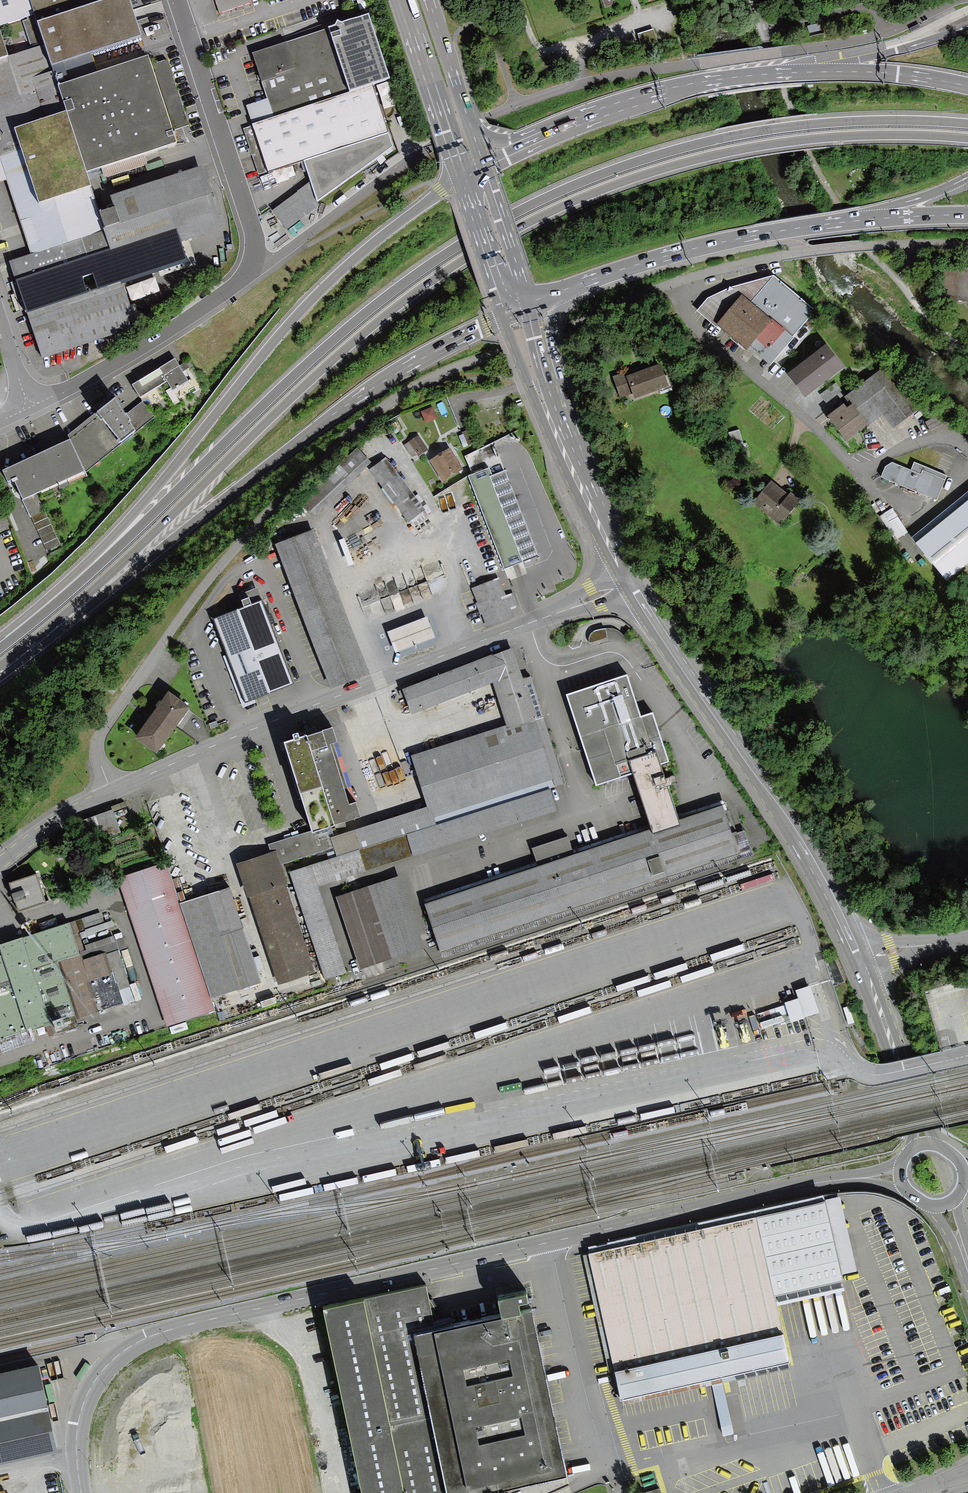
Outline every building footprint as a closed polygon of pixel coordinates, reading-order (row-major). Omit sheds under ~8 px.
[(32,12),(28,0),(0,0),(0,22),(32,12)] [(40,20),(54,64),(150,35),(139,0),(106,0),(40,20)] [(221,16),(252,6),(250,0),(215,0),(221,16)] [(361,15),(252,52),(273,114),(382,77),(361,15)] [(818,24),(807,27),(809,34),(819,31),(818,24)] [(657,42),(651,30),(640,35),(645,47),(657,42)] [(32,252),(103,227),(40,43),(5,55),(0,57),(0,159),(32,252)] [(148,53),(59,81),(87,169),(176,141),(148,53)] [(252,126),(266,170),(302,158),(387,131),(373,87),(252,126)] [(258,172),(266,170),(252,126),(244,128),(258,172)] [(272,214),(290,233),(394,147),(387,131),(302,158),(310,184),(272,214)] [(116,178),(148,166),(147,162),(114,173),(116,178)] [(177,240),(223,225),(204,165),(99,198),(109,230),(8,262),(39,357),(132,327),(117,280),(183,259),(177,240)] [(748,346),(771,365),(794,338),(793,336),(816,310),(774,275),(731,288),(707,299),(697,311),(717,327),(718,325),(745,349),(748,346)] [(788,373),(805,397),(844,368),(827,345),(788,373)] [(174,360),(132,385),(140,398),(167,382),(172,391),(187,383),(174,360)] [(613,376),(621,397),(633,393),(634,398),(669,386),(661,365),(634,374),(631,375),(629,371),(613,376)] [(834,413),(829,416),(847,441),(867,426),(868,427),(884,415),(893,428),(913,414),(881,370),(847,395),(837,382),(820,394),(834,413)] [(153,416),(142,402),(125,414),(115,397),(68,435),(69,439),(3,471),(8,482),(14,479),(30,517),(31,517),(44,511),(37,493),(86,471),(153,416)] [(428,424),(440,420),(435,408),(424,413),(428,424)] [(474,443),(468,429),(462,432),(463,434),(458,436),(463,448),(474,443)] [(404,445),(410,454),(415,451),(418,456),(428,450),(419,435),(404,445)] [(446,449),(429,460),(442,482),(463,469),(450,447),(446,449)] [(371,463),(358,449),(302,501),(315,515),(371,463)] [(426,511),(384,458),(368,471),(409,523),(426,511)] [(885,467),(881,476),(902,485),(936,499),(946,475),(914,462),(911,470),(893,462),(885,467)] [(477,472),(469,476),(505,568),(515,564),(523,561),(490,477),(492,476),(489,468),(477,472)] [(492,476),(490,477),(523,561),(538,555),(505,471),(492,476)] [(771,480),(753,503),(781,525),(801,499),(790,491),(789,493),(771,480)] [(946,579),(967,562),(967,501),(967,502),(916,543),(946,579)] [(882,516),(897,541),(910,533),(895,508),(882,516)] [(44,511),(31,517),(47,551),(60,545),(44,511)] [(318,530),(277,545),(329,686),(370,671),(318,530)] [(499,578),(471,588),(486,629),(514,619),(511,611),(518,608),(513,595),(506,597),(499,578)] [(217,617),(244,701),(291,686),(264,601),(217,617)] [(388,633),(396,654),(435,638),(427,618),(388,633)] [(435,824),(563,783),(541,714),(536,715),(514,647),(485,656),(402,689),(412,713),(493,681),(507,724),(413,755),(435,824)] [(721,806),(677,820),(658,763),(671,759),(655,710),(643,714),(630,673),(566,693),(595,783),(632,772),(650,826),(571,851),(566,836),(529,848),(534,863),(421,899),(438,952),(736,853),(721,806)] [(136,738),(157,752),(189,706),(168,691),(150,716),(136,738)] [(312,733),(283,742),(311,829),(356,815),(351,798),(343,801),(324,742),(331,739),(327,728),(312,733)] [(366,871),(551,812),(544,789),(358,849),(365,870),(366,871)] [(429,804),(328,837),(332,848),(334,855),(435,822),(429,804)] [(73,824),(82,847),(120,832),(112,810),(73,824)] [(277,865),(332,848),(328,837),(324,825),(269,843),(272,851),(277,865)] [(317,886),(365,870),(358,849),(310,865),(317,886)] [(272,851),(237,862),(249,897),(277,983),(311,972),(277,865),(272,851)] [(165,861),(116,877),(164,1024),(213,1008),(165,861)] [(310,865),(288,872),(323,977),(345,970),(317,886),(310,865)] [(36,873),(10,882),(19,909),(45,900),(36,873)] [(398,876),(332,897),(356,970),(421,948),(398,876)] [(230,885),(179,902),(210,997),(261,980),(230,885)] [(113,920),(103,923),(100,912),(69,922),(73,934),(79,932),(81,938),(115,927),(113,920)] [(0,945),(0,1049),(1,1052),(32,1041),(29,1032),(50,1025),(54,1035),(78,1026),(77,1023),(84,1021),(83,1018),(98,1012),(79,952),(84,950),(83,946),(81,938),(79,932),(73,934),(69,922),(3,944),(0,945)] [(79,952),(98,1012),(134,1000),(117,951),(126,948),(121,933),(83,946),(84,950),(79,952)] [(810,985),(796,990),(799,999),(804,1017),(819,1013),(810,985)] [(804,1017),(799,999),(785,1003),(790,1021),(804,1017)] [(588,1249),(824,1196),(822,1190),(587,1243),(588,1249)] [(840,1193),(824,1196),(842,1273),(858,1269),(840,1193)] [(784,1330),(775,1292),(843,1277),(842,1273),(824,1196),(588,1249),(615,1367),(621,1396),(622,1395),(787,1359),(790,1358),(784,1330)] [(615,1367),(588,1249),(582,1250),(609,1369),(615,1367)] [(844,1283),(843,1277),(775,1292),(784,1330),(788,1329),(781,1297),(844,1283)] [(364,1492),(449,1492),(448,1491),(566,1466),(527,1280),(498,1287),(502,1306),(435,1320),(426,1280),(323,1302),(364,1492)] [(787,1359),(622,1395),(623,1401),(789,1364),(787,1359)] [(60,1451),(40,1363),(0,1371),(0,1464),(60,1451)]
